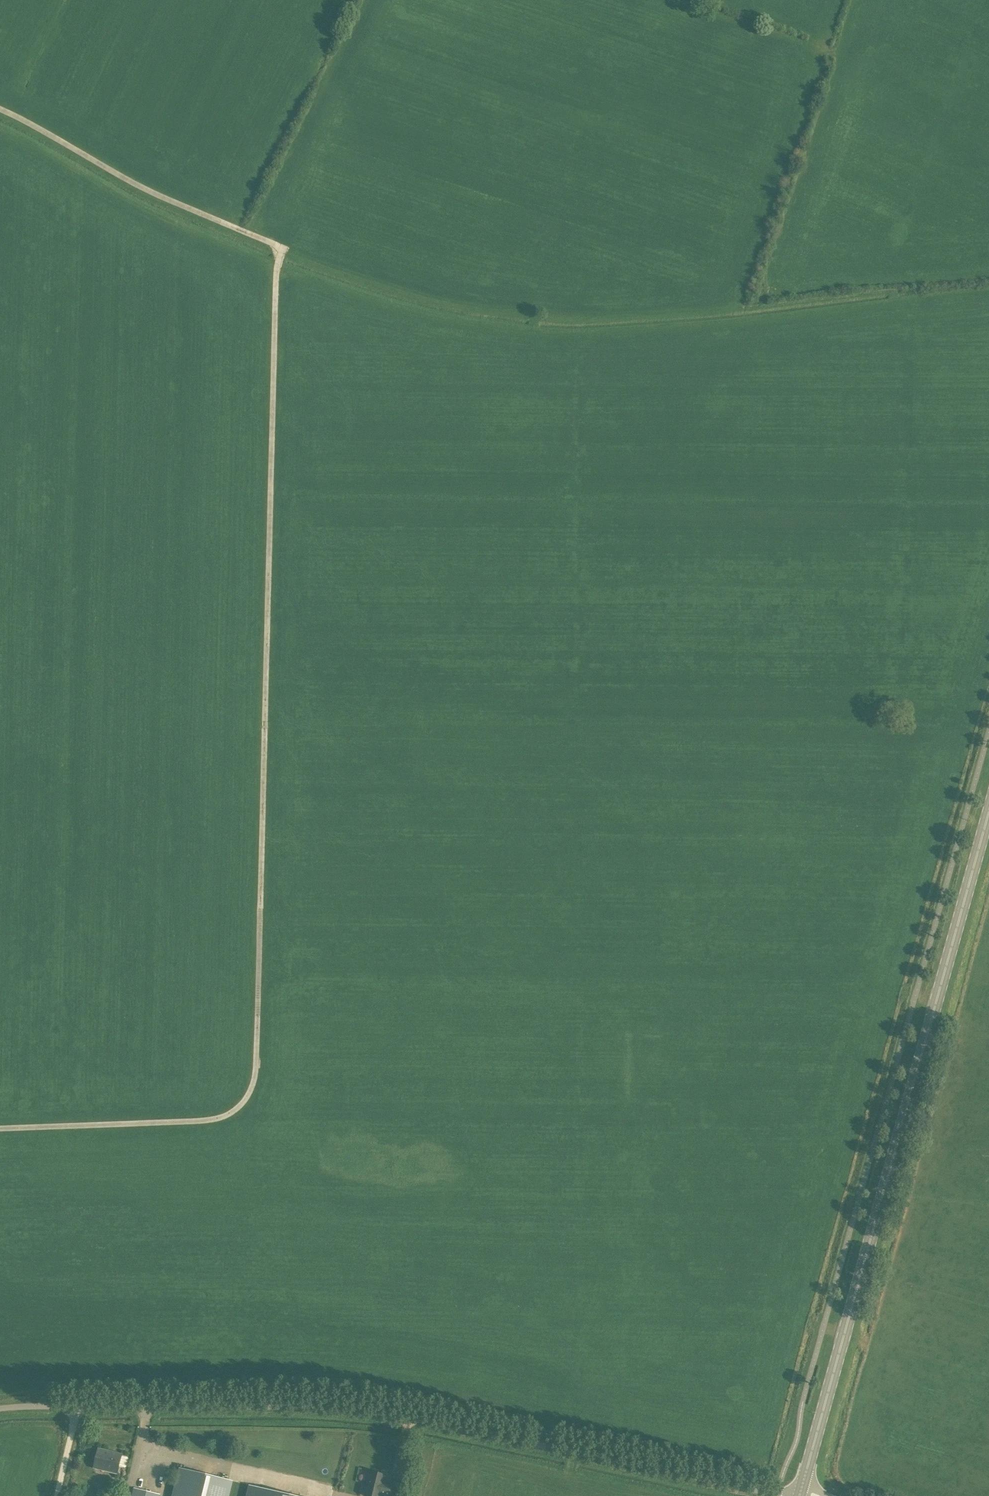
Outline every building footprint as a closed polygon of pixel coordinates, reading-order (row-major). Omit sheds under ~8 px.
[(118,1473),(119,1467),(125,1469),(127,1467),(129,1459),(128,1457),(122,1455),(122,1454),(99,1448),(94,1467),(118,1473)] [(231,1481),(181,1468),(175,1495),(227,1495),(231,1481)] [(365,1495),(370,1495),(381,1495),(382,1494),(389,1495),(395,1495),(398,1485),(385,1482),(387,1475),(371,1471),(365,1495)] [(254,1486),(252,1495),(295,1495),(254,1486)] [(133,1488),(131,1495),(160,1495),(161,1494),(133,1488)]
